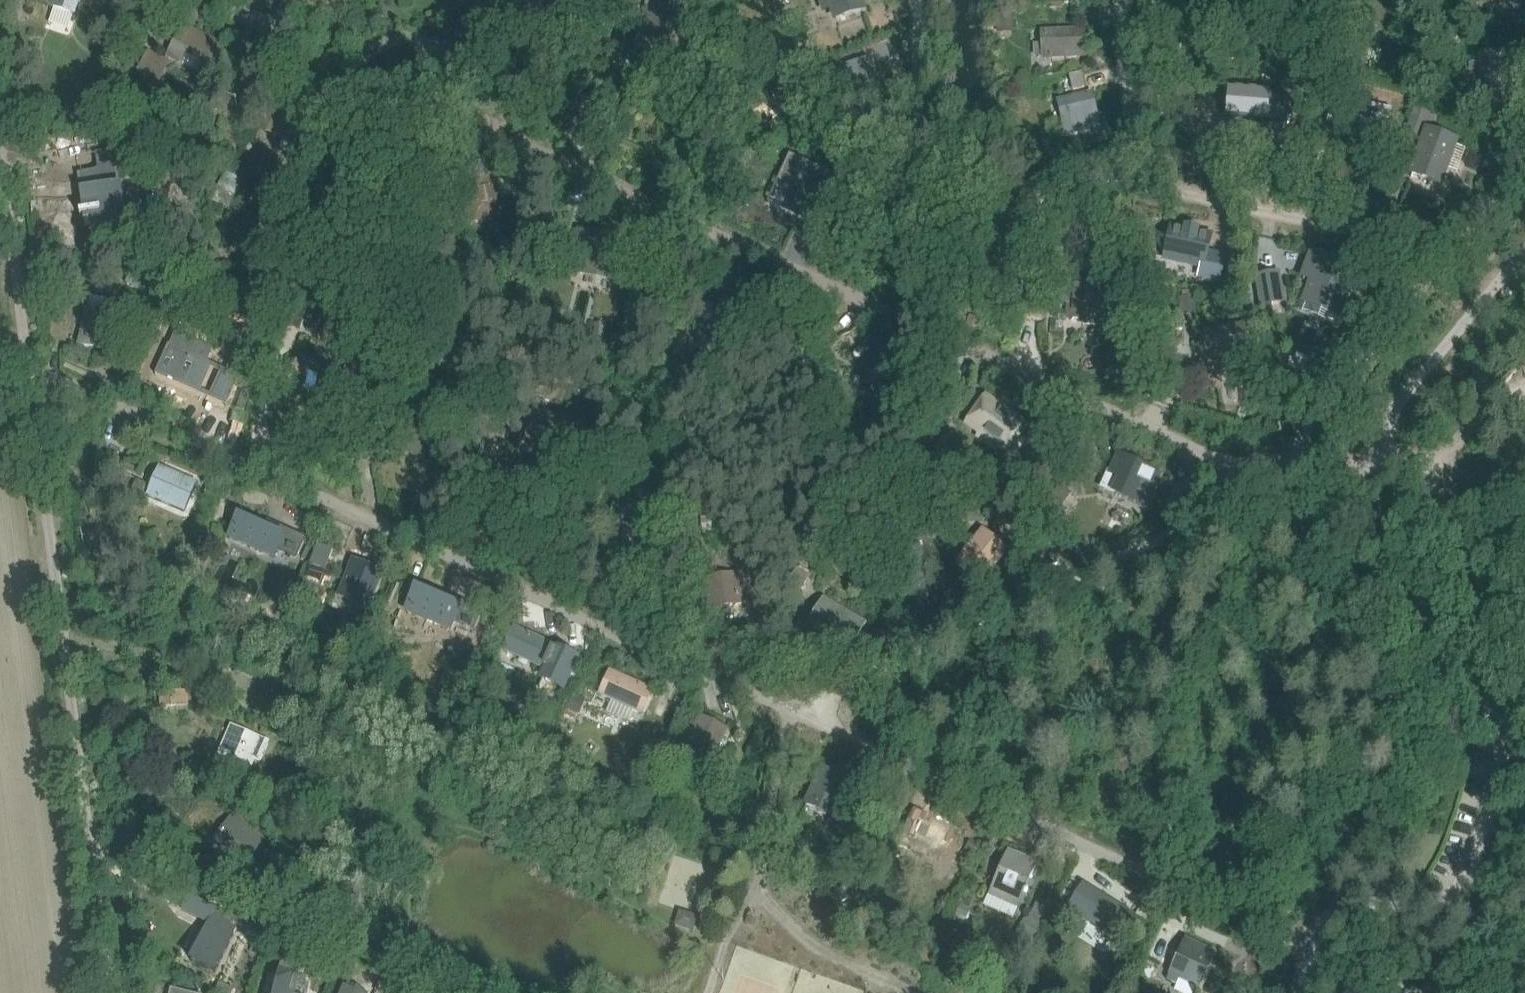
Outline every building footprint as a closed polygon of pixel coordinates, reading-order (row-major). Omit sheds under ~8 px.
[(74,15),(79,0),(56,0),(53,8),(74,15)] [(647,32),(679,43),(685,24),(692,4),(679,0),(648,0),(647,2),(656,5),(647,32)] [(832,6),(836,19),(864,10),(860,0),(833,0),(835,5),(832,6)] [(1458,8),(1476,9),(1477,0),(1458,0),(1458,8)] [(996,14),(998,29),(1012,27),(1010,12),(996,14)] [(458,13),(453,29),(469,33),(474,17),(458,13)] [(170,52),(212,74),(215,70),(224,52),(213,46),(215,43),(194,32),(192,35),(182,30),(176,41),(170,52)] [(1051,43),(1052,57),(1084,55),(1084,30),(1042,32),(1043,44),(1051,43)] [(160,81),(170,61),(153,52),(143,72),(160,81)] [(848,64),(862,113),(881,108),(867,58),(848,64)] [(1081,71),(1069,74),(1072,89),(1085,86),(1081,71)] [(1230,88),(1227,118),(1280,122),(1282,92),(1230,88)] [(1059,101),(1067,133),(1099,126),(1091,94),(1059,101)] [(1333,95),(1326,124),(1350,129),(1352,120),(1375,126),(1373,134),(1385,137),(1392,108),(1333,95)] [(1413,107),(1405,133),(1421,138),(1425,128),(1427,122),(1437,126),(1440,117),(1413,107)] [(1421,138),(1409,171),(1443,184),(1448,171),(1449,168),(1457,171),(1465,148),(1457,145),(1459,140),(1460,137),(1426,125),(1425,128),(1421,138)] [(96,152),(84,156),(90,173),(102,169),(96,152)] [(791,158),(782,177),(803,186),(793,208),(814,217),(832,176),(791,158)] [(104,173),(72,185),(78,202),(88,198),(94,214),(84,217),(90,234),(122,223),(104,173)] [(471,197),(474,217),(505,211),(502,196),(498,176),(468,182),(471,197)] [(1172,229),(1166,257),(1202,264),(1200,274),(1219,278),(1224,259),(1205,255),(1209,237),(1197,235),(1198,231),(1194,230),(1185,228),(1184,232),(1172,229)] [(614,277),(620,251),(625,252),(628,240),(581,231),(577,248),(587,250),(583,270),(614,277)] [(557,270),(565,261),(556,252),(548,262),(557,270)] [(1340,310),(1348,288),(1352,290),(1358,273),(1314,256),(1309,267),(1318,271),(1308,298),(1340,310)] [(1136,269),(1133,281),(1148,284),(1151,272),(1136,269)] [(1278,273),(1253,277),(1258,309),(1283,304),(1278,273)] [(1062,282),(1061,302),(1070,302),(1070,303),(1068,304),(1067,309),(1070,310),(1069,317),(1084,318),(1084,323),(1101,325),(1102,312),(1104,311),(1104,303),(1103,302),(1104,286),(1062,282)] [(1195,294),(1180,295),(1181,311),(1196,309),(1195,294)] [(79,343),(109,349),(118,312),(87,305),(79,343)] [(970,311),(967,320),(979,325),(982,316),(970,311)] [(539,313),(536,322),(554,328),(557,318),(539,313)] [(1208,358),(1213,359),(1248,353),(1243,321),(1208,327),(1203,331),(1201,334),(1199,338),(1198,342),(1198,346),(1200,351),(1204,355),(1208,358)] [(604,323),(594,323),(594,336),(604,336),(604,323)] [(172,344),(164,366),(205,383),(214,361),(172,344)] [(301,359),(292,382),(300,385),(301,383),(322,391),(321,393),(329,396),(334,382),(344,386),(347,376),(341,374),(336,372),(301,359)] [(969,423),(1013,454),(1021,441),(1017,438),(1025,426),(986,399),(969,423)] [(526,438),(559,448),(565,429),(567,421),(543,413),(546,405),(538,403),(532,419),(526,438)] [(1109,472),(1102,487),(1116,493),(1117,490),(1146,503),(1159,474),(1121,457),(1113,474),(1109,472)] [(192,492),(184,488),(188,479),(161,467),(149,495),(184,511),(192,492)] [(1057,488),(1045,504),(1056,512),(1072,491),(1061,483),(1057,488)] [(239,516),(229,537),(274,556),(278,548),(296,556),(303,539),(267,524),(265,527),(239,516)] [(983,529),(964,552),(972,559),(965,568),(981,582),(1000,559),(1008,550),(1000,543),(985,530),(983,529)] [(316,544),(308,565),(324,571),(332,549),(316,544)] [(370,598),(382,572),(354,559),(338,594),(358,603),(362,595),(370,598)] [(797,566),(787,583),(799,590),(809,573),(797,566)] [(706,578),(708,588),(711,608),(741,602),(736,573),(706,578)] [(414,589),(405,610),(450,630),(454,621),(472,629),(480,613),(443,597),(441,601),(414,589)] [(816,611),(806,627),(814,633),(848,653),(863,628),(866,623),(857,618),(840,608),(832,603),(824,598),(816,611)] [(514,626),(507,640),(512,642),(508,651),(544,667),(545,664),(550,666),(545,679),(562,686),(575,657),(557,649),(557,650),(553,648),(554,645),(514,626)] [(606,696),(641,712),(651,689),(611,671),(605,685),(610,687),(606,696)] [(555,684),(551,694),(560,697),(564,688),(555,684)] [(571,692),(565,707),(578,713),(584,698),(571,692)] [(681,756),(676,768),(686,773),(698,747),(715,755),(728,729),(709,720),(700,716),(696,725),(683,751),(681,756)] [(231,727),(216,762),(219,763),(244,774),(252,756),(255,758),(260,760),(267,743),(237,730),(231,727)] [(818,777),(806,803),(816,808),(834,816),(838,807),(850,781),(832,772),(822,768),(818,777)] [(203,805),(195,840),(225,847),(234,812),(203,805)] [(906,832),(941,848),(951,826),(916,810),(906,832)] [(1029,888),(1026,887),(1036,864),(1008,852),(1000,870),(992,887),(1021,900),(1025,890),(1027,891),(1029,888)] [(1129,912),(1082,885),(1068,909),(1115,937),(1129,912)] [(191,907),(214,917),(220,905),(197,894),(191,907)] [(1025,945),(1029,947),(1045,923),(1027,912),(1014,933),(1027,941),(1025,945)] [(210,922),(191,961),(215,972),(234,934),(210,922)] [(1186,938),(1167,980),(1177,984),(1180,978),(1199,986),(1215,951),(1186,938)] [(274,992),(296,992),(300,974),(303,975),(305,970),(308,958),(285,952),(279,975),(274,992)]
